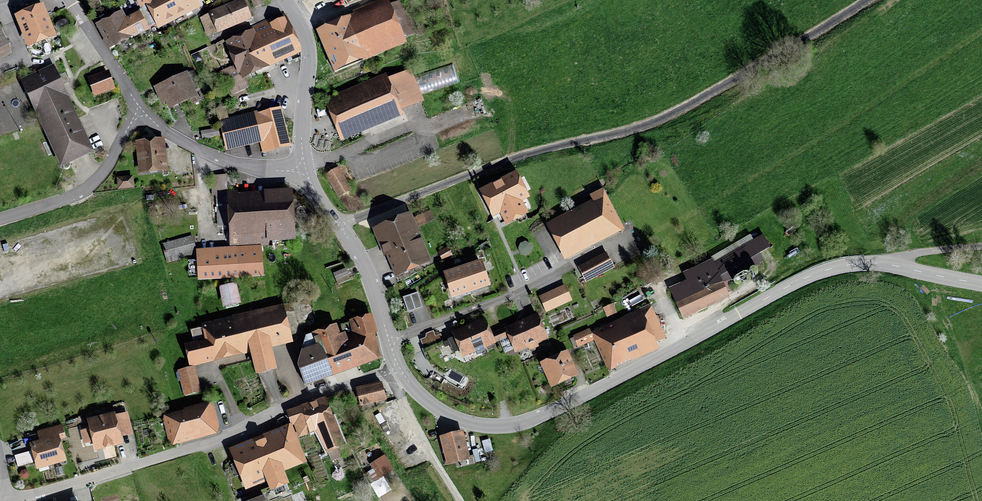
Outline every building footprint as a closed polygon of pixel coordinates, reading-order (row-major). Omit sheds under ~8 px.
[(179,19),(169,0),(135,0),(139,8),(145,5),(158,30),(179,19)] [(179,19),(201,8),(197,0),(169,0),(179,19)] [(252,20),(244,0),(240,0),(208,13),(209,14),(199,18),(207,37),(216,33),(217,34),(252,20)] [(316,30),(334,73),(407,43),(405,39),(414,35),(399,0),(390,4),(389,0),(380,0),(353,11),(354,14),(316,30)] [(43,4),(14,16),(27,50),(57,38),(43,4)] [(122,11),(95,24),(108,50),(133,38),(133,39),(149,31),(139,11),(126,18),(122,11)] [(245,79),(303,54),(286,14),(280,16),(282,19),(272,23),(271,19),(250,28),(251,30),(223,42),(232,62),(209,72),(214,85),(225,80),(231,95),(249,88),(245,79)] [(12,56),(0,29),(0,61),(12,56)] [(192,56),(195,63),(202,60),(199,53),(192,56)] [(422,94),(462,82),(457,63),(416,75),(422,94)] [(59,76),(54,64),(48,67),(43,69),(20,79),(22,83),(40,123),(43,130),(61,168),(62,168),(63,169),(64,170),(66,170),(67,170),(69,169),(70,167),(70,165),(95,154),(78,118),(64,86),(67,84),(71,83),(66,72),(62,74),(59,76)] [(94,97),(115,89),(108,70),(89,77),(87,78),(94,97)] [(386,74),(323,99),(340,142),(403,116),(401,111),(424,102),(410,70),(388,79),(386,74)] [(187,72),(153,87),(161,105),(166,103),(169,110),(190,101),(192,104),(204,99),(202,96),(199,97),(187,72)] [(291,146),(281,107),(258,113),(257,111),(218,120),(225,151),(260,143),(263,153),(291,146)] [(318,118),(326,116),(324,108),(316,110),(318,118)] [(200,131),(202,139),(220,136),(218,128),(200,131)] [(136,153),(139,175),(168,172),(167,168),(164,138),(143,140),(135,141),(136,153)] [(352,190),(339,167),(324,175),(338,198),(352,190)] [(530,199),(516,172),(478,191),(492,218),(500,214),(506,226),(529,215),(523,202),(530,199)] [(294,226),(292,189),(264,191),(264,192),(237,193),(237,190),(228,191),(227,175),(211,176),(212,196),(215,196),(217,227),(228,226),(229,248),(261,246),(261,248),(268,247),(268,243),(285,242),(295,241),(294,226)] [(133,178),(133,176),(116,177),(117,185),(118,190),(134,188),(133,178)] [(592,201),(545,225),(564,261),(624,230),(603,189),(589,196),(592,201)] [(409,213),(372,229),(384,257),(386,256),(395,278),(432,263),(417,228),(435,220),(431,211),(411,219),(409,213)] [(145,226),(148,237),(158,235),(155,223),(145,226)] [(193,244),(191,235),(161,243),(167,263),(196,255),(193,244)] [(752,241),(749,235),(709,255),(711,259),(683,273),(686,280),(668,289),(684,320),(730,297),(724,287),(733,283),(731,279),(765,262),(760,253),(770,248),(763,235),(752,241)] [(521,254),(525,255),(529,254),(531,251),(531,247),(529,243),(525,242),(521,243),(518,246),(518,251),(521,254)] [(261,248),(261,246),(229,248),(196,250),(196,255),(198,281),(263,277),(261,248)] [(448,247),(437,252),(442,261),(452,256),(448,247)] [(577,267),(585,283),(615,268),(606,253),(577,267)] [(471,262),(461,265),(471,294),(488,289),(488,288),(491,287),(481,260),(472,263),(471,262)] [(471,294),(461,265),(452,268),(453,270),(443,273),(452,300),(458,298),(458,299),(471,294)] [(337,285),(350,280),(349,277),(346,270),(346,268),(333,273),(337,285)] [(758,272),(757,271),(756,270),(755,269),(753,269),(752,269),(751,270),(750,271),(749,273),(749,274),(750,276),(752,277),(753,277),(755,277),(756,277),(757,275),(758,274),(758,272)] [(750,277),(749,275),(748,274),(747,273),(745,273),(743,273),(742,274),(741,275),(741,277),(741,279),(742,280),(743,281),(745,281),(746,281),(748,281),(749,280),(750,278),(750,277)] [(738,287),(740,286),(741,285),(742,284),(742,282),(742,281),(741,279),(739,278),(738,278),(736,278),(735,279),(734,280),(733,282),(733,283),(734,285),(735,286),(737,287),(738,287)] [(240,304),(236,284),(219,287),(223,308),(240,304)] [(538,297),(545,313),(572,301),(565,285),(538,297)] [(415,310),(422,307),(417,293),(410,295),(415,310)] [(403,298),(408,312),(415,310),(410,295),(403,298)] [(277,371),(272,348),(293,343),(287,316),(284,304),(232,316),(232,317),(201,325),(203,330),(205,341),(197,343),(197,341),(193,342),(184,345),(189,368),(195,366),(250,353),(255,376),(277,371)] [(666,339),(650,304),(622,317),(623,318),(613,322),(613,323),(591,332),(589,329),(573,336),(573,338),(569,340),(573,348),(577,346),(578,348),(594,341),(608,373),(660,350),(657,343),(666,339)] [(602,309),(606,318),(617,313),(613,304),(602,309)] [(538,344),(549,340),(538,314),(493,332),(497,342),(499,341),(504,354),(513,350),(514,354),(528,348),(529,351),(539,347),(538,344)] [(340,335),(337,325),(307,335),(305,336),(297,365),(305,388),(334,378),(333,376),(381,360),(375,334),(378,334),(372,315),(349,321),(351,333),(346,335),(345,333),(340,335)] [(496,344),(485,318),(451,333),(453,338),(448,340),(448,341),(443,343),(445,348),(450,346),(451,347),(444,350),(447,357),(454,354),(453,354),(459,351),(462,358),(476,353),(477,355),(486,352),(484,349),(496,344)] [(423,349),(443,340),(440,334),(436,336),(433,331),(425,334),(425,338),(420,340),(423,349)] [(539,363),(551,389),(579,376),(568,350),(539,363)] [(189,368),(177,371),(177,372),(175,373),(177,382),(180,382),(183,396),(201,392),(200,389),(195,366),(189,368)] [(360,407),(386,400),(382,382),(355,389),(360,407)] [(331,461),(347,455),(328,397),(301,407),(310,434),(316,432),(331,461)] [(178,445),(220,434),(215,412),(212,401),(204,403),(204,402),(195,404),(195,405),(183,408),(183,410),(161,416),(169,447),(178,445)] [(298,438),(310,434),(301,407),(286,411),(290,423),(292,423),(298,438)] [(94,452),(123,445),(121,437),(133,434),(130,423),(128,412),(115,415),(115,413),(86,420),(88,429),(80,431),(83,445),(92,443),(94,452)] [(307,463),(291,424),(228,450),(234,464),(230,466),(231,468),(225,471),(234,493),(244,489),(245,491),(250,489),(252,492),(267,486),(270,493),(275,491),(277,494),(288,490),(287,486),(289,485),(284,472),(307,463)] [(39,441),(29,443),(31,451),(14,456),(18,467),(34,463),(36,470),(39,469),(40,473),(49,471),(48,467),(66,462),(60,440),(66,438),(62,425),(38,431),(36,432),(39,441)] [(468,451),(463,431),(439,437),(445,460),(444,460),(445,464),(446,464),(447,466),(456,464),(457,468),(476,464),(475,463),(480,461),(477,449),(468,451)] [(484,453),(493,451),(490,439),(481,441),(484,453)] [(364,474),(378,498),(391,490),(383,477),(394,471),(385,456),(369,465),(372,470),(364,474)] [(58,476),(64,474),(62,467),(55,469),(58,476)] [(28,477),(29,475),(28,472),(26,470),(23,470),(20,472),(19,474),(20,477),(22,479),(25,479),(28,477)]
